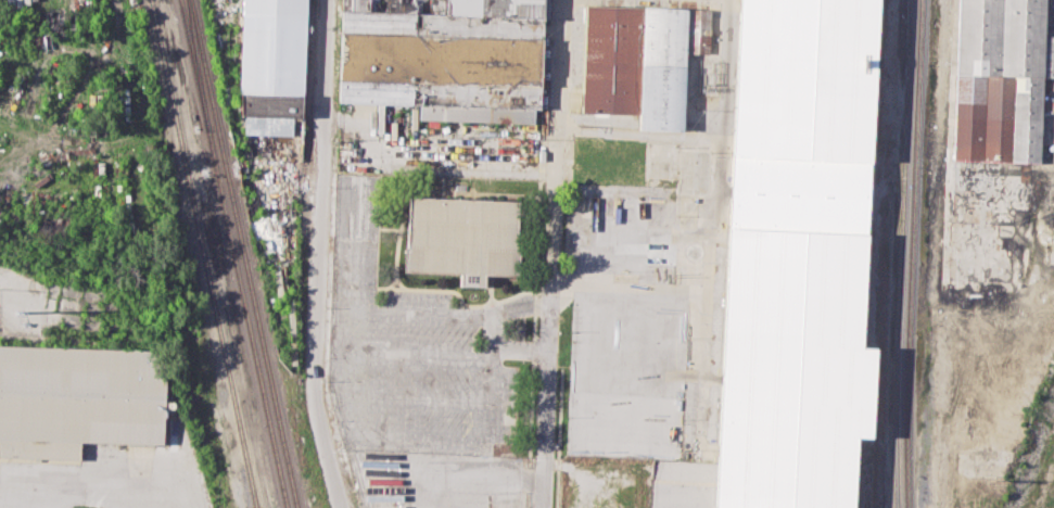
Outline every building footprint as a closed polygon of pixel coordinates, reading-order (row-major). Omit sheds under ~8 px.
[(341,105),(418,109),(418,120),(541,125),(545,0),(345,0),(341,105)] [(854,435),(872,435),(876,348),(859,347),(875,0),(737,0),(712,507),(851,507),(854,435)] [(1049,35),(1053,35),(1053,63),(1044,63),(1040,164),(950,161),(955,0),(1050,0),(1049,35)] [(585,5),(713,10),(712,54),(685,53),(683,128),(640,127),(642,111),(582,109),(585,5)] [(243,14),(305,15),(303,117),(293,117),(293,134),(241,132),(243,14)] [(408,196),(524,202),(520,277),(484,275),(484,287),(459,285),(459,274),(404,271),(408,196)] [(77,465),(0,463),(0,343),(166,348),(163,443),(78,440),(77,465)]
